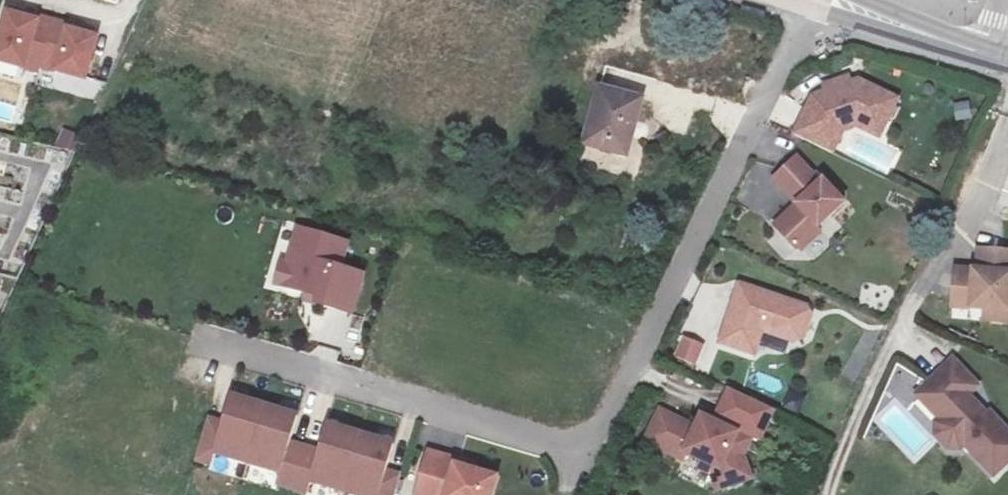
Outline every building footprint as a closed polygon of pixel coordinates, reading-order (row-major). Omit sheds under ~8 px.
[(605,59),(581,51),(574,86),(599,87),(605,59)] [(0,60),(0,106),(17,110),(19,105),(63,117),(72,77),(46,72),(46,66),(14,59),(12,63),(0,60)] [(807,103),(787,146),(821,162),(834,134),(832,127),(846,122),(855,126),(859,128),(864,118),(881,126),(890,105),(852,86),(844,90),(842,84),(818,92),(822,102),(813,107),(807,103)] [(822,102),(818,92),(807,103),(813,107),(822,102)] [(953,104),(956,121),(971,118),(968,101),(953,104)] [(598,173),(611,122),(573,112),(561,163),(598,173)] [(864,118),(859,128),(876,136),(881,126),(864,118)] [(834,134),(855,126),(846,122),(832,127),(834,134)] [(57,146),(72,150),(77,134),(62,130),(57,146)] [(814,188),(790,163),(768,185),(791,210),(769,231),(790,255),(797,255),(815,238),(813,233),(839,208),(817,186),(814,188)] [(349,243),(290,230),(270,279),(308,299),(348,314),(363,276),(343,266),(349,243)] [(981,275),(945,272),(943,298),(969,301),(975,308),(974,313),(973,325),(996,327),(1003,258),(983,255),(981,275)] [(800,314),(734,292),(716,348),(749,360),(756,338),(789,349),(797,345),(804,324),(800,314)] [(969,301),(943,298),(941,310),(974,313),(975,308),(969,301)] [(698,351),(680,344),(671,364),(689,372),(698,351)] [(910,390),(933,415),(926,422),(921,426),(920,438),(934,451),(944,452),(949,447),(981,482),(1007,458),(1007,452),(979,419),(976,422),(957,402),(967,392),(940,363),(910,390)] [(933,415),(910,390),(903,396),(926,422),(933,415)] [(226,405),(218,431),(204,427),(191,468),(206,472),(209,461),(277,481),(273,493),(282,494),(304,494),(306,490),(324,494),(385,494),(389,481),(380,479),(389,452),(322,432),(314,460),(285,451),(293,424),(226,405)] [(745,447),(697,424),(691,435),(656,418),(641,447),(677,466),(681,459),(716,475),(721,493),(745,484),(738,463),(745,447)] [(721,493),(716,475),(681,459),(677,466),(707,480),(713,494),(716,494),(721,493)] [(424,460),(414,494),(489,494),(491,486),(468,479),(451,474),(452,468),(424,460)] [(470,473),(452,468),(451,474),(468,479),(470,473)]
